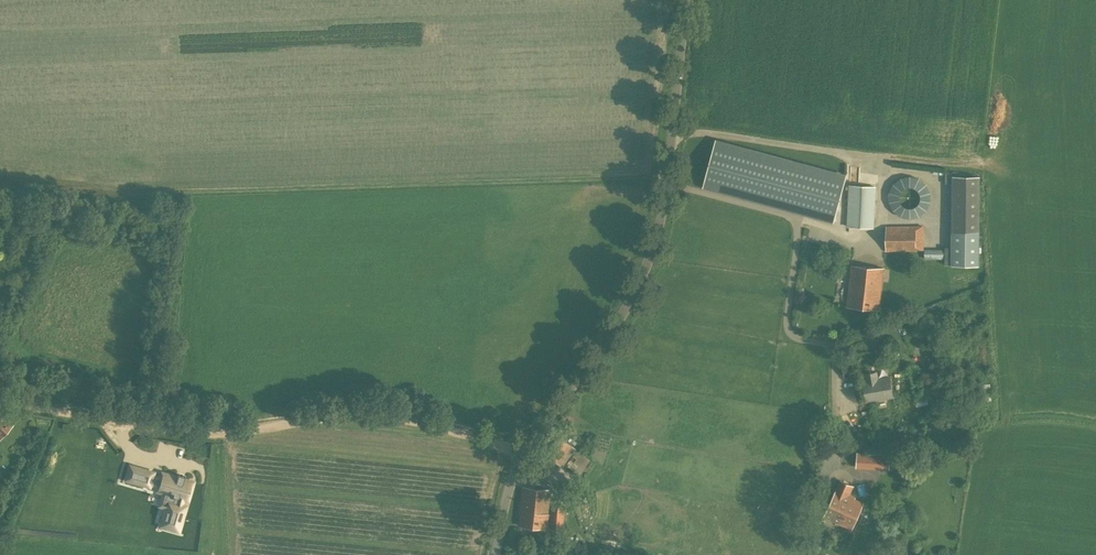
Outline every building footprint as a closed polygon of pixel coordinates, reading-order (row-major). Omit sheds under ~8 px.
[(716,139),(703,188),(834,223),(847,174),(716,139)] [(887,187),(901,221),(936,206),(921,173),(887,187)] [(952,176),(952,265),(979,265),(980,176),(952,176)] [(849,185),(847,226),(874,227),(876,186),(849,185)] [(924,225),(886,226),(886,251),(916,250),(923,250),(924,225)] [(849,306),(879,309),(883,268),(853,265),(849,306)] [(865,374),(866,380),(863,380),(866,400),(893,396),(890,377),(877,379),(873,351),(841,355),(845,377),(865,374)] [(0,411),(0,439),(14,424),(0,411)] [(566,452),(571,445),(555,433),(542,451),(563,468),(571,456),(566,452)] [(564,467),(578,477),(590,460),(577,450),(564,467)] [(883,453),(859,453),(859,468),(892,469),(892,461),(882,461),(883,453)] [(129,466),(125,480),(149,487),(150,484),(157,486),(156,489),(169,493),(169,495),(175,497),(172,509),(167,508),(162,527),(178,532),(185,506),(181,505),(182,499),(188,501),(193,482),(176,477),(177,475),(170,473),(169,475),(161,472),(159,478),(152,476),(153,473),(129,466)] [(824,516),(852,529),(863,503),(849,496),(853,487),(840,481),(824,516)] [(551,489),(523,486),(519,525),(547,528),(549,514),(548,514),(551,489)] [(552,505),(550,528),(563,530),(565,506),(552,505)]
